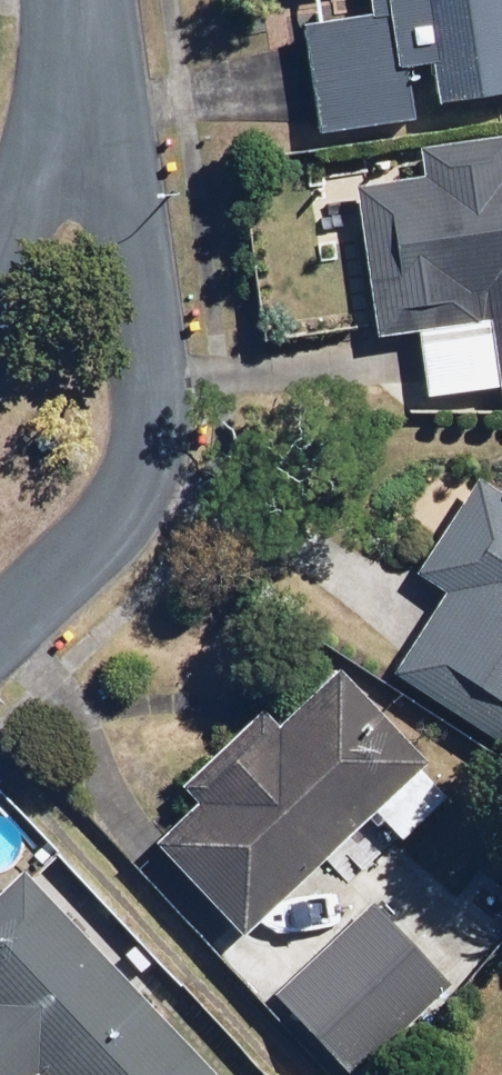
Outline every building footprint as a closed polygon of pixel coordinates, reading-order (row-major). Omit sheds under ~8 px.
[(377,7),(303,15),(317,137),(427,124),(420,67),(446,64),(451,109),(501,103),(501,0),(377,0),(377,7)] [(362,178),(382,322),(426,316),(438,402),(501,394),(501,135),(420,147),(423,169),(362,178)] [(487,462),(421,559),(457,584),(400,668),(501,738),(501,473),(487,462)] [(379,814),(402,840),(463,786),(348,654),(154,823),(247,930),(379,814)] [(35,872),(0,903),(0,1074),(24,1074),(44,1057),(60,1074),(217,1074),(35,872)] [(380,889),(270,998),(346,1074),(367,1074),(466,976),(380,889)]
